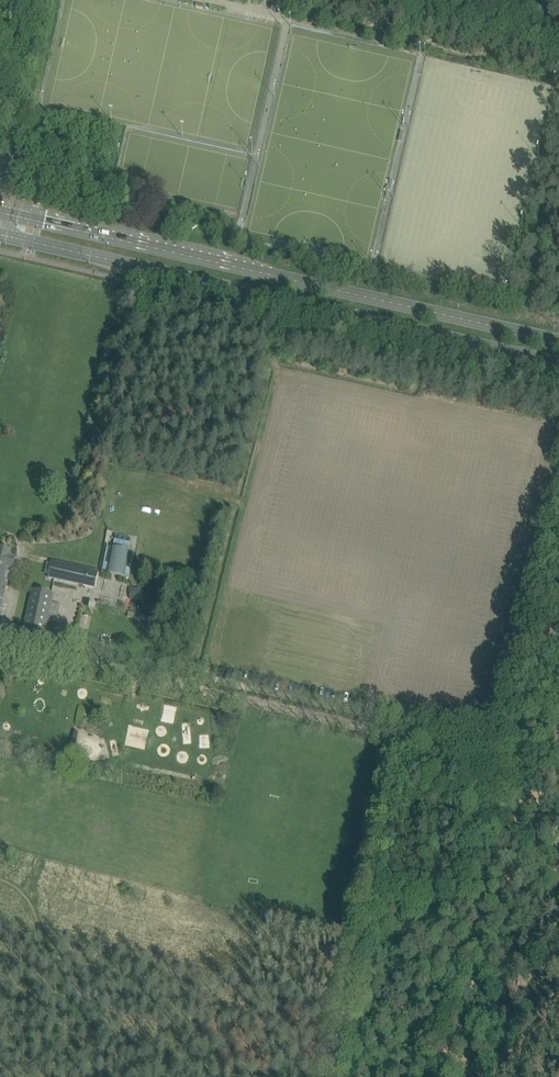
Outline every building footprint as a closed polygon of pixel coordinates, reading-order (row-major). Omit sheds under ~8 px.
[(116,533),(113,541),(125,547),(129,539),(116,533)] [(100,572),(128,577),(133,551),(105,545),(100,572)] [(14,561),(8,559),(9,552),(0,550),(0,608),(2,608),(10,570),(12,570),(14,561)] [(95,587),(99,572),(52,562),(49,577),(95,587)] [(140,588),(129,589),(129,599),(141,598),(140,588)] [(24,629),(21,641),(40,645),(43,633),(45,633),(47,625),(56,627),(61,603),(52,601),(54,594),(31,589),(22,628),(24,629)] [(441,755),(437,776),(443,777),(448,757),(441,755)]
